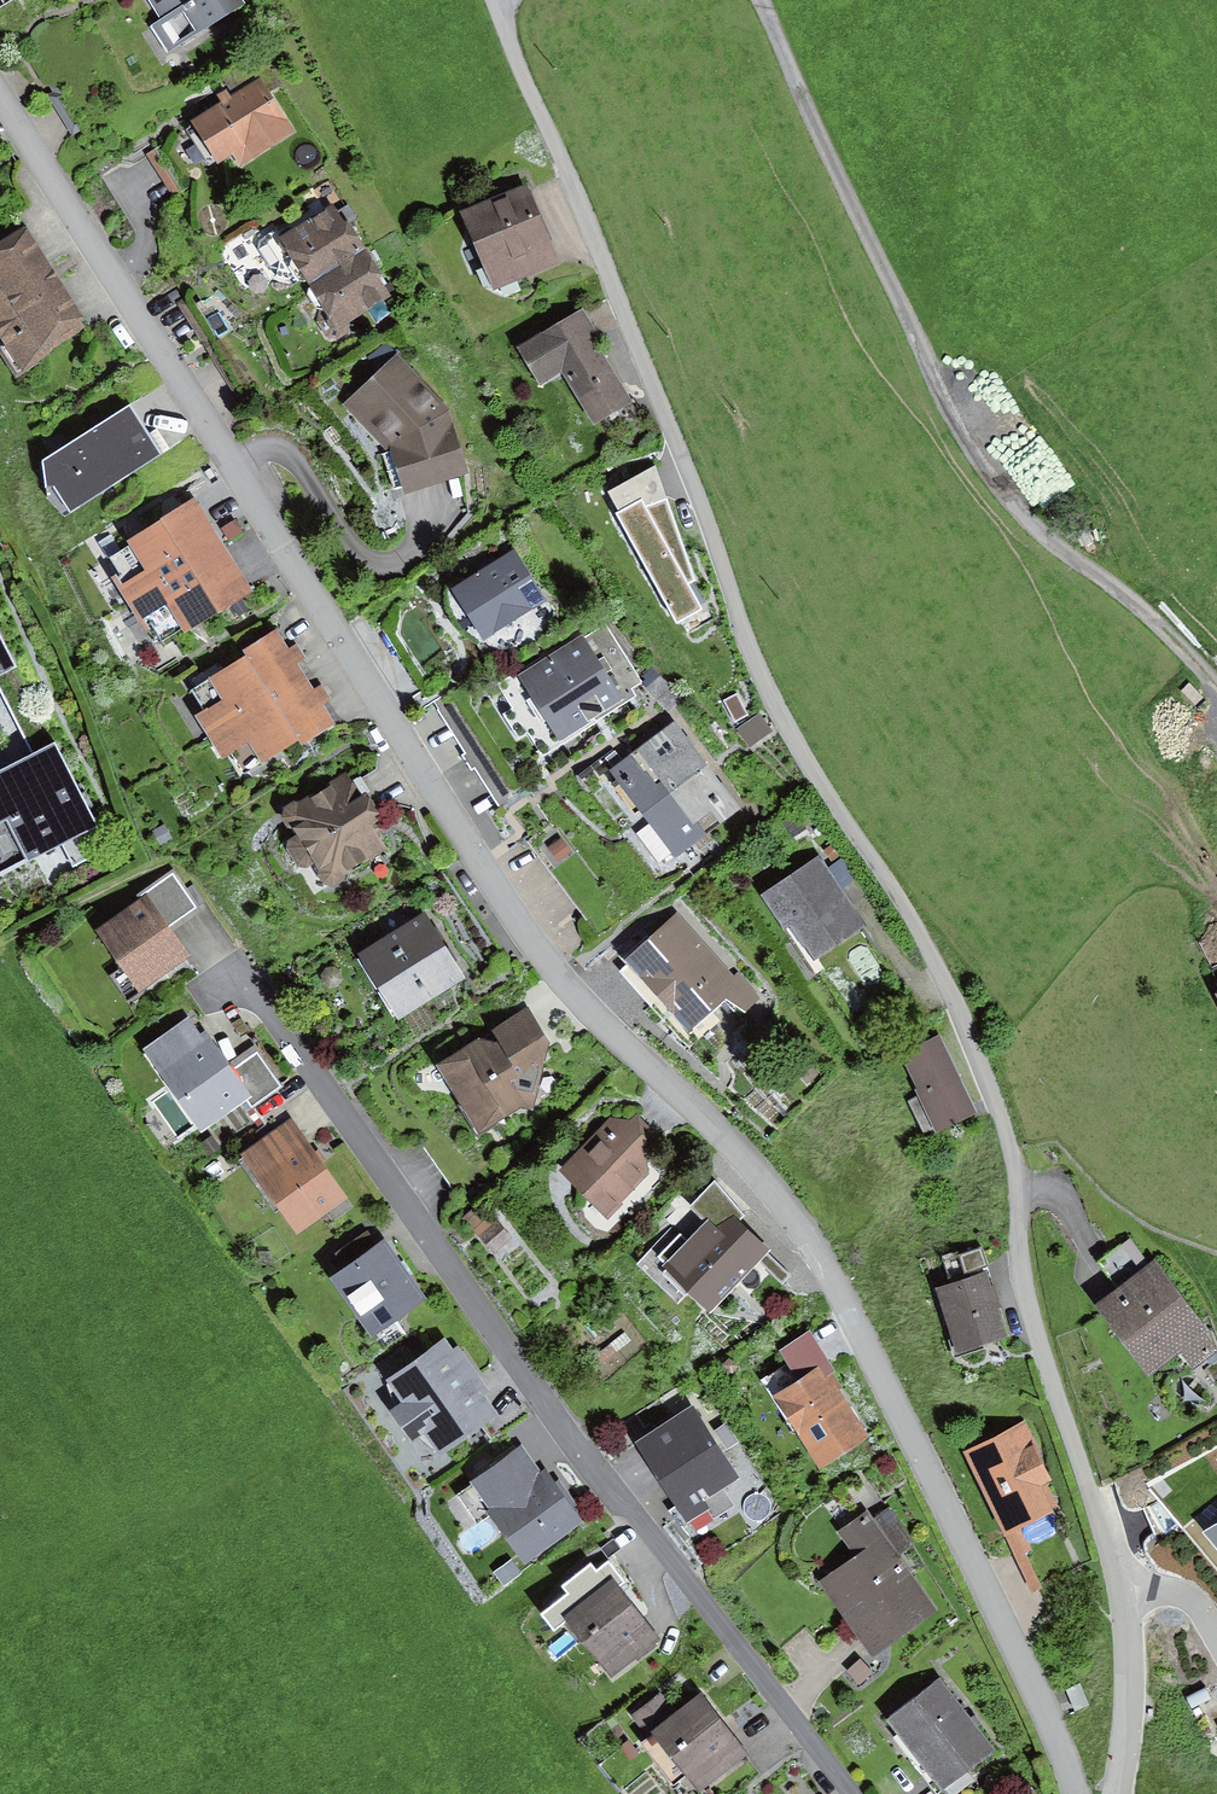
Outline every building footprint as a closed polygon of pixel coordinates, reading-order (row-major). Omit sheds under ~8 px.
[(175,47),(245,5),(242,0),(146,0),(175,47)] [(264,73),(187,122),(214,163),(232,152),(240,165),(299,127),(264,73)] [(529,193),(460,217),(486,289),(555,264),(529,193)] [(335,213),(279,247),(333,337),(389,304),(335,213)] [(0,240),(0,350),(15,378),(87,339),(25,226),(0,240)] [(586,318),(517,353),(532,383),(559,369),(586,424),(628,403),(586,318)] [(454,413),(398,355),(344,408),(388,449),(401,498),(471,481),(454,413)] [(159,469),(130,415),(36,467),(39,502),(57,530),(159,469)] [(652,469),(605,498),(643,559),(690,530),(652,469)] [(143,571),(118,586),(137,618),(160,604),(180,637),(246,598),(193,507),(128,545),(143,571)] [(516,553),(455,588),(486,642),(547,608),(516,553)] [(224,702),(199,715),(220,754),(249,738),(262,761),(330,724),(277,628),(236,651),(240,660),(210,677),(224,702)] [(587,643),(519,681),(554,742),(621,704),(587,643)] [(14,672),(0,644),(0,679),(14,672)] [(665,683),(652,696),(671,715),(684,702),(665,683)] [(676,727),(607,776),(668,861),(737,812),(676,727)] [(0,774),(0,872),(95,827),(58,747),(0,774)] [(349,779),(282,815),(320,886),(386,850),(374,829),(383,824),(369,799),(361,803),(349,779)] [(819,863),(768,894),(810,962),(861,930),(819,863)] [(177,881),(96,932),(136,994),(192,958),(172,926),(196,911),(177,881)] [(429,917),(359,954),(394,1014),(460,977),(429,917)] [(732,991),(677,928),(625,972),(692,1048),(722,1022),(710,1009),(732,991)] [(529,1010),(435,1061),(475,1133),(531,1102),(548,1046),(529,1010)] [(194,1012),(141,1047),(198,1130),(247,1097),(254,1106),(283,1087),(259,1051),(232,1069),(194,1012)] [(944,1036),(902,1052),(930,1125),(972,1109),(944,1036)] [(613,1121),(562,1167),(606,1218),(650,1172),(645,1154),(658,1138),(636,1114),(628,1118),(613,1121)] [(294,1120),(243,1154),(294,1230),(345,1196),(294,1120)] [(487,1206),(468,1221),(496,1255),(515,1240),(487,1206)] [(763,1247),(721,1206),(668,1260),(710,1302),(763,1247)] [(1135,1233),(1107,1251),(1121,1273),(1149,1255),(1135,1233)] [(387,1240),(334,1274),(371,1331),(424,1296),(387,1240)] [(1096,1302),(1147,1373),(1180,1349),(1195,1370),(1216,1354),(1216,1344),(1156,1259),(1096,1302)] [(989,1270),(941,1282),(958,1346),(1005,1334),(989,1270)] [(838,1369),(812,1330),(784,1347),(801,1374),(773,1394),(819,1471),(873,1437),(842,1390),(848,1386),(838,1369)] [(400,1403),(389,1410),(428,1468),(502,1418),(447,1337),(384,1380),(400,1403)] [(696,1408),(641,1436),(682,1513),(737,1485),(696,1408)] [(1015,1437),(960,1459),(1004,1550),(1058,1526),(1015,1437)] [(524,1444),(468,1483),(521,1559),(577,1520),(524,1444)] [(862,1552),(819,1581),(873,1661),(937,1618),(899,1562),(920,1547),(891,1503),(848,1532),(862,1552)] [(1208,1535),(1216,1548),(1216,1529),(1208,1535)] [(583,1578),(551,1602),(607,1679),(658,1641),(614,1581),(595,1594),(583,1578)] [(944,1688),(894,1726),(944,1790),(994,1752),(944,1688)] [(668,1694),(640,1713),(695,1792),(748,1756),(704,1693),(679,1710),(668,1694)]
